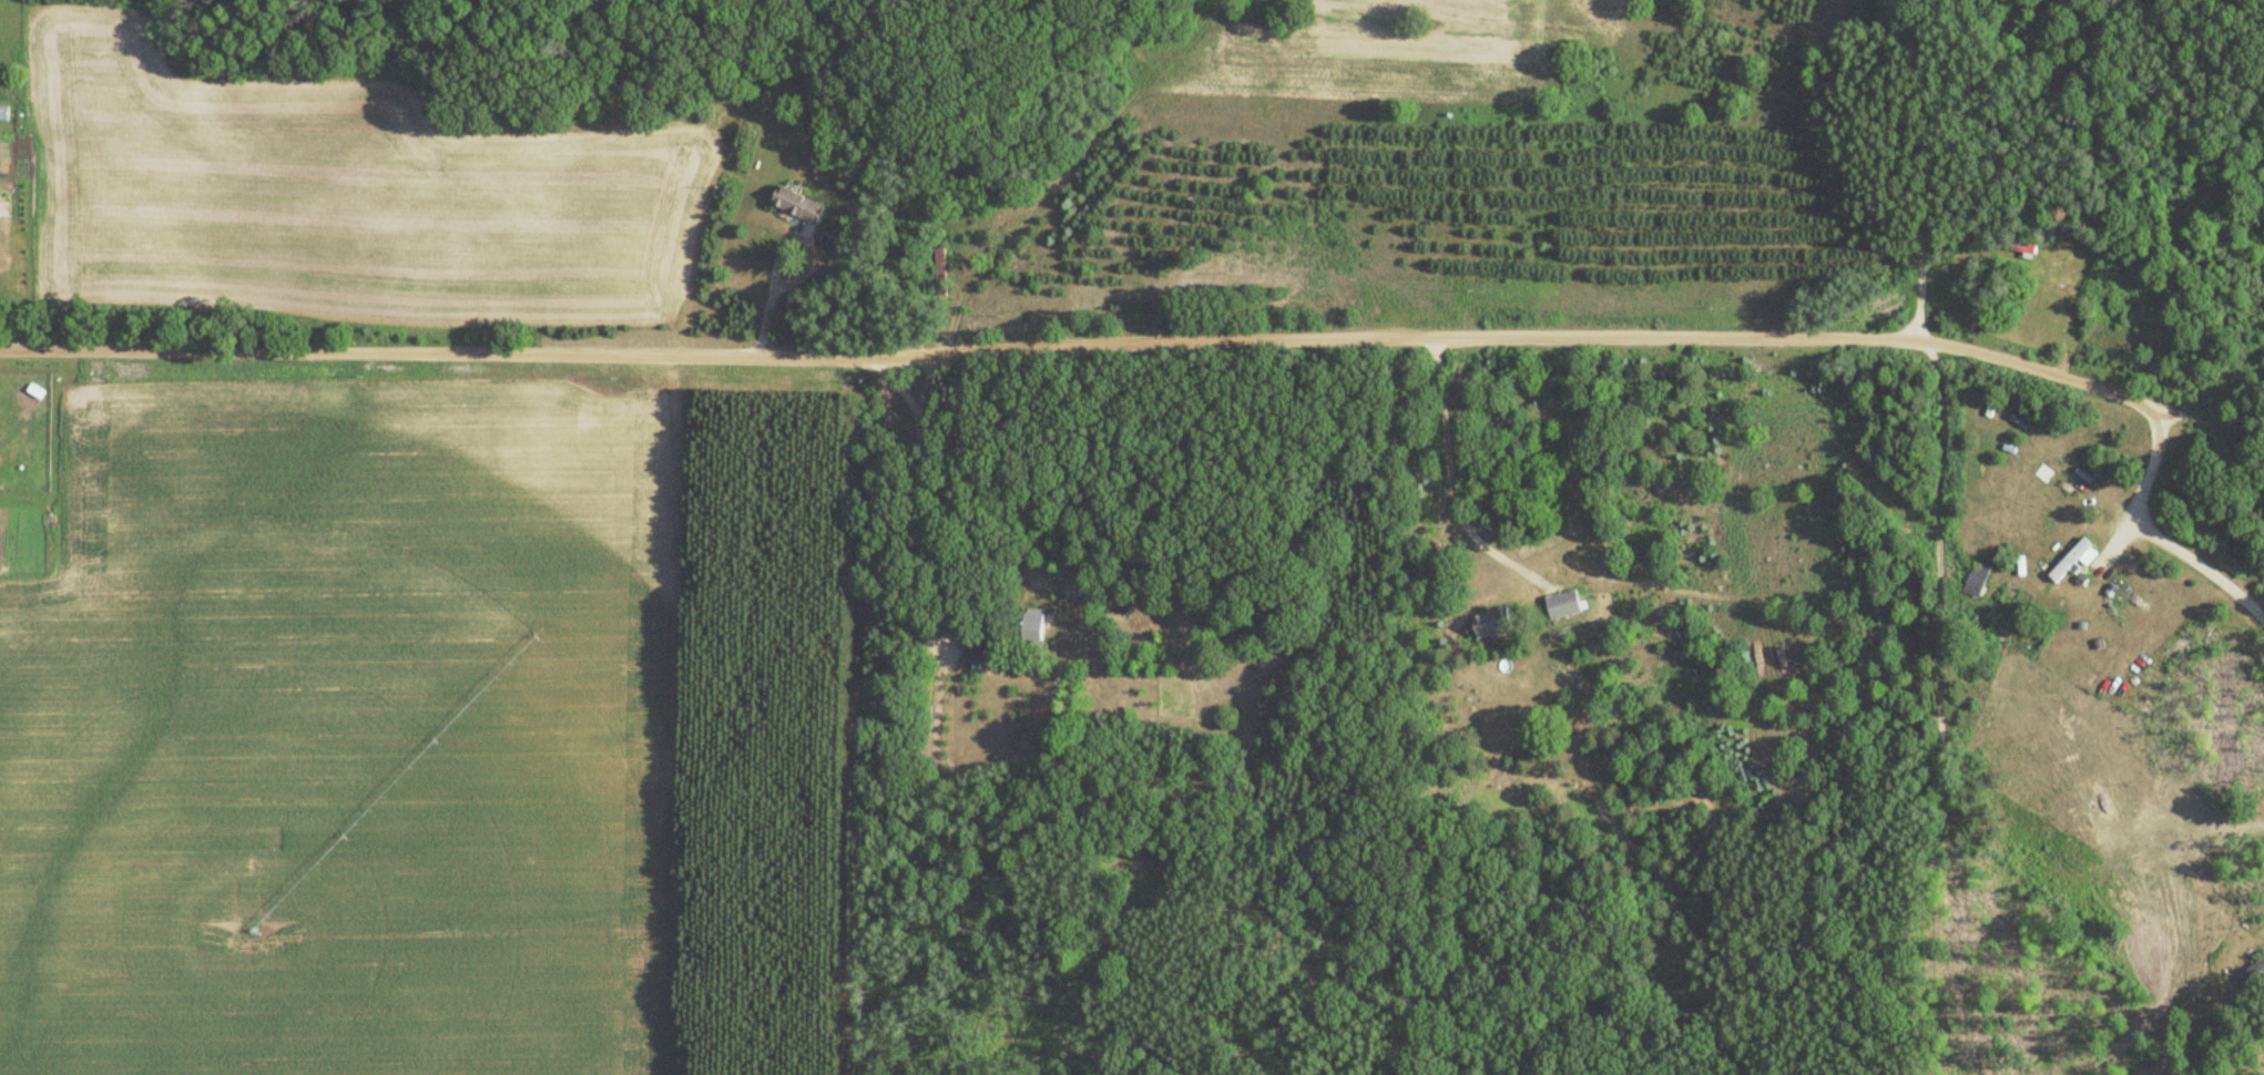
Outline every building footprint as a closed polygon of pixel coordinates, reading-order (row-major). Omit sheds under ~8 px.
[(769,205),(815,225),(822,207),(777,187),(769,205)] [(945,294),(945,248),(933,248),(933,294),(945,294)] [(2075,279),(2082,283),(2091,268),(2085,264),(2075,279)] [(2082,538),(2046,574),(2055,583),(2079,558),(2084,563),(2095,551),(2082,538)] [(1988,566),(1971,561),(1962,592),(1979,597),(1988,566)] [(1544,597),(1550,620),(1581,612),(1576,589),(1544,597)] [(1473,618),(1479,638),(1513,629),(1507,608),(1473,618)] [(1042,637),(1042,609),(1023,609),(1023,637),(1042,637)] [(963,661),(996,661),(996,635),(963,635),(963,661)]
